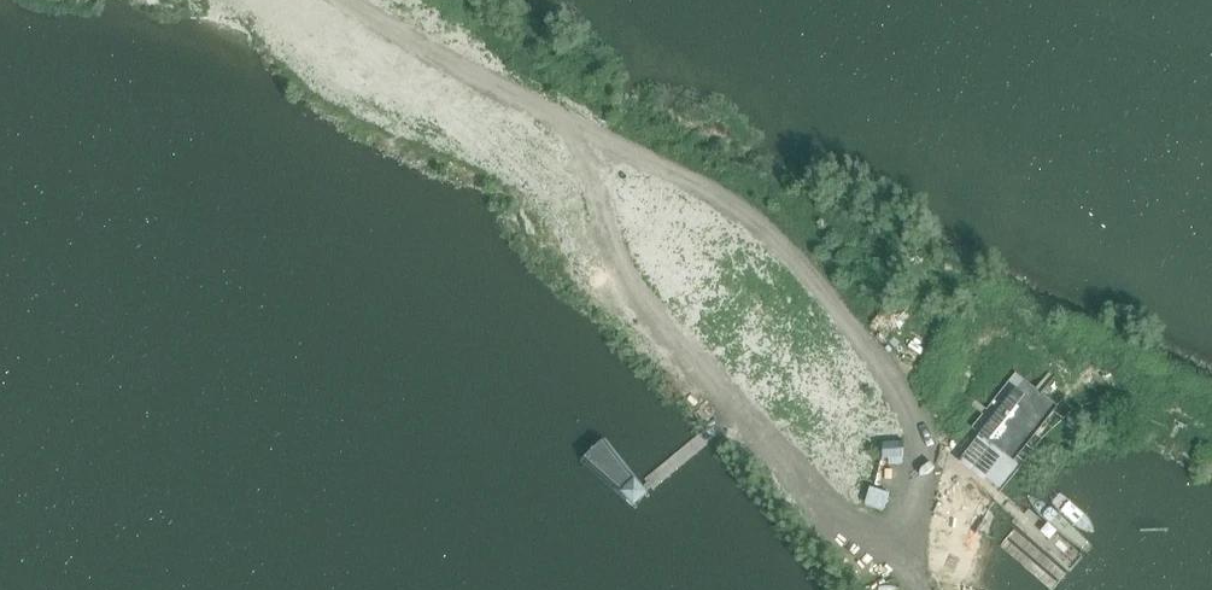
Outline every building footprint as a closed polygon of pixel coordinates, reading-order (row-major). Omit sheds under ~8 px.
[(980,434),(962,457),(995,484),(1057,408),(1021,380),(1016,388),(980,434)] [(623,493),(635,505),(648,492),(636,480),(606,437),(581,460),(623,493)] [(904,441),(883,442),(883,458),(903,457),(904,441)]
